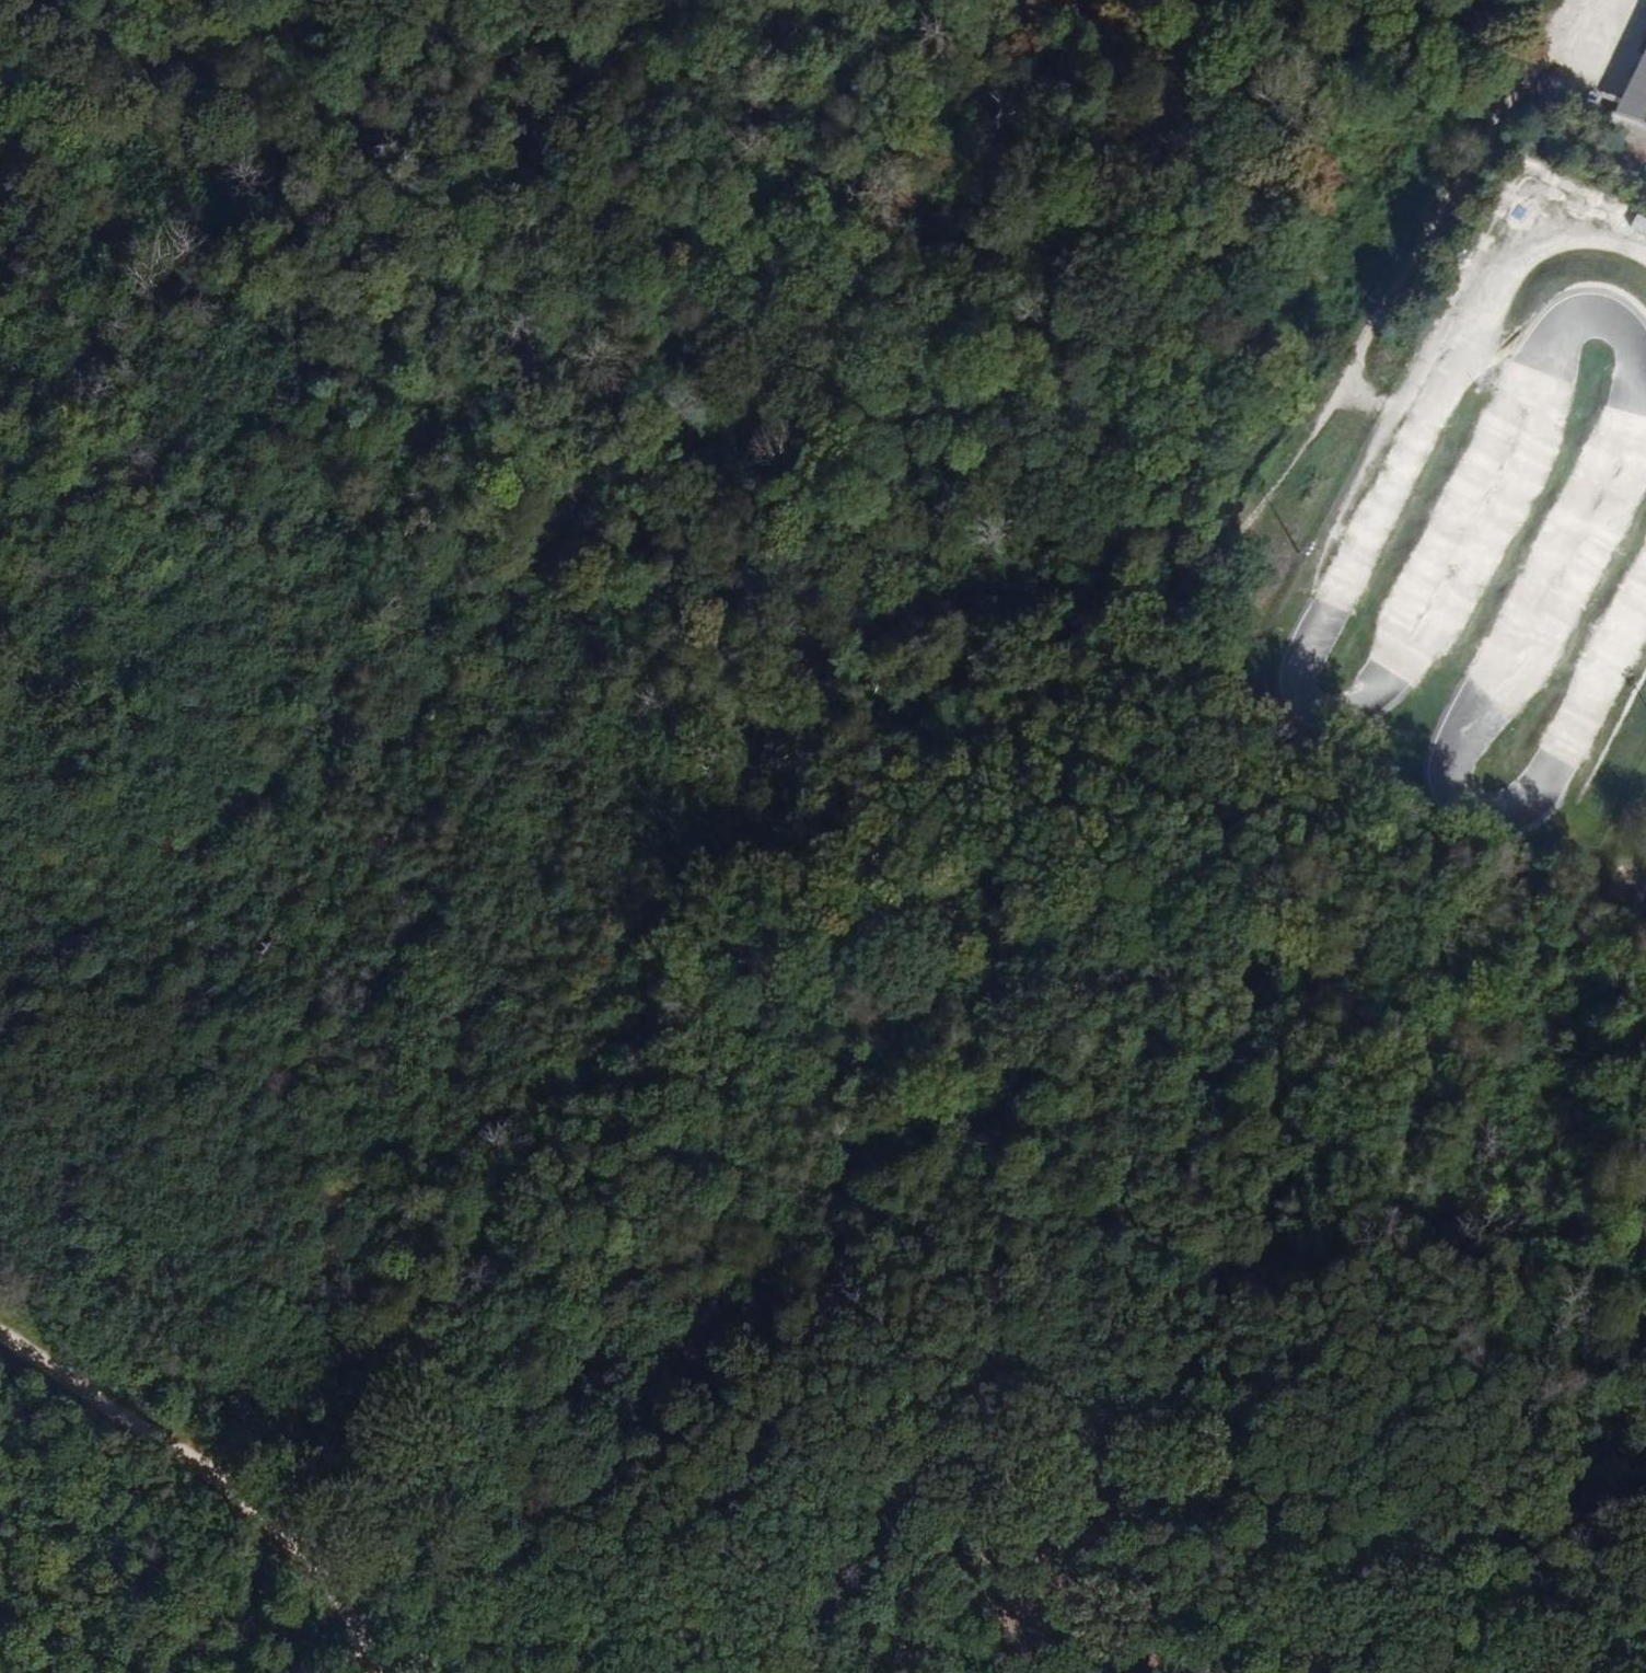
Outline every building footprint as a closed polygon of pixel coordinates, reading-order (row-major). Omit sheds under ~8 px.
[(1645,122),(1645,56),(1625,97),(1617,112),(1645,122)] [(1617,112),(1615,115),(1594,156),(1645,183),(1645,122),(1617,112)] [(1553,819),(1581,760),(1544,742),(1515,800),(1553,819)]
